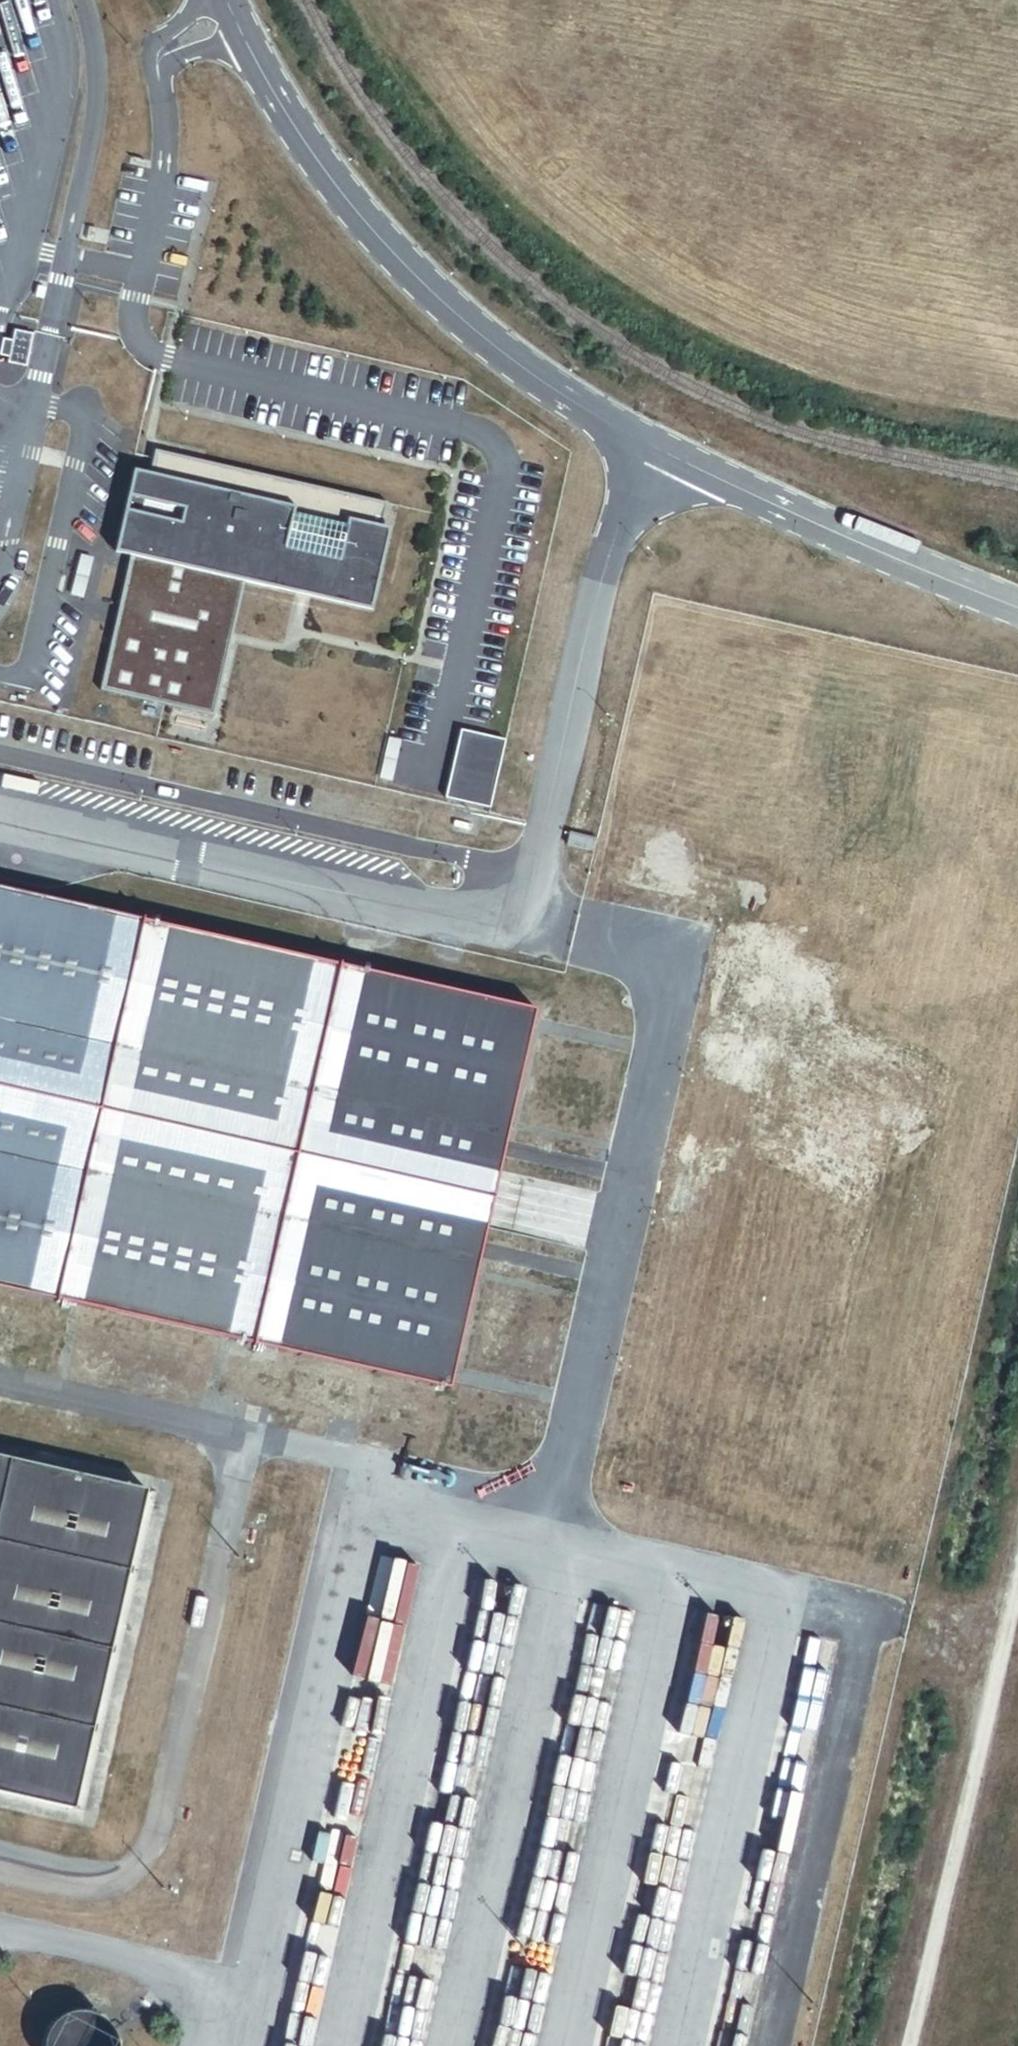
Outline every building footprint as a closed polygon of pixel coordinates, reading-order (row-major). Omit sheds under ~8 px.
[(388,505),(156,450),(150,478),(134,474),(128,501),(127,536),(120,536),(116,555),(132,558),(102,693),(216,719),(246,584),(302,597),(374,613),(392,533),(382,531),(388,505)] [(508,741),(460,731),(446,798),(493,808),(508,741)] [(454,1382),(535,1010),(0,880),(0,1285),(454,1382)] [(148,1491),(0,1457),(0,1795),(73,1812),(148,1491)]
